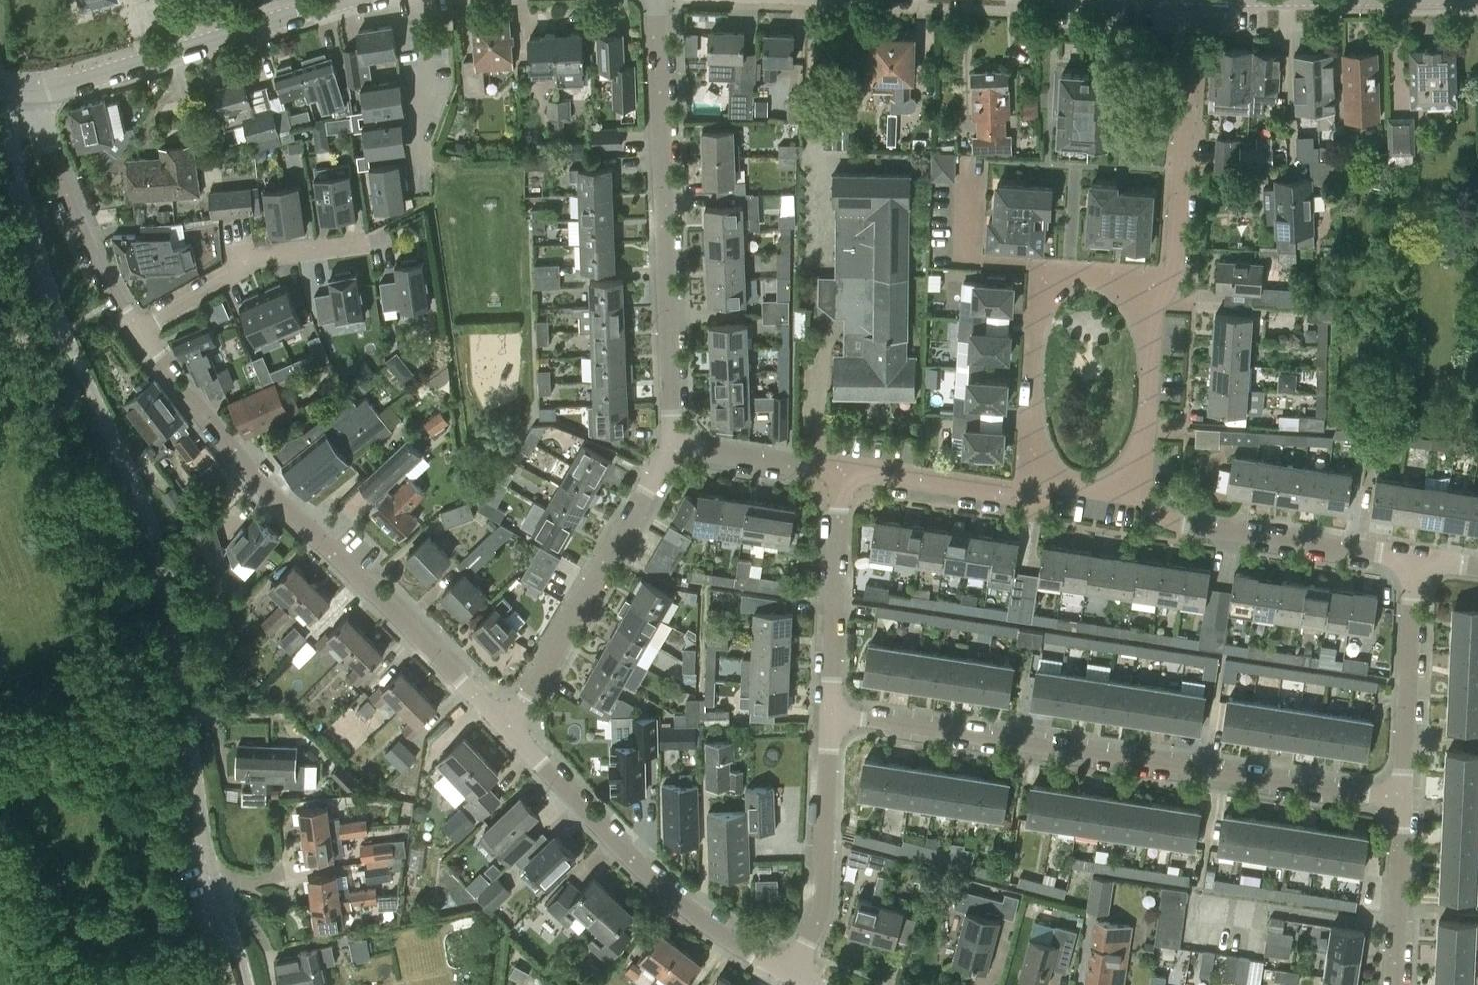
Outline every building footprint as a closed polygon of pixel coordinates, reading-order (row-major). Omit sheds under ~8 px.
[(80,10),(117,0),(77,0),(80,10)] [(483,69),(513,67),(510,17),(473,20),(476,60),(464,61),(466,94),(485,93),(483,69)] [(393,26),(359,31),(362,49),(344,51),(349,84),(362,82),(359,60),(397,55),(393,26)] [(557,35),(559,86),(586,85),(583,34),(581,34),(581,32),(572,33),(573,34),(557,35)] [(711,32),(711,56),(710,79),(734,80),(734,87),(756,88),(757,54),(744,54),(745,33),(711,32)] [(559,86),(557,35),(555,35),(555,33),(546,34),(546,35),(530,36),(532,79),(558,77),(558,86),(559,86)] [(601,68),(613,67),(615,108),(638,107),(636,66),(625,67),(623,33),(599,34),(601,68)] [(697,54),(697,33),(684,33),(685,54),(697,54)] [(794,62),(794,35),(766,34),(765,61),(766,62),(766,77),(778,78),(778,62),(794,62)] [(892,90),(892,96),(892,111),(912,111),(914,111),(915,109),(918,107),(918,103),(918,101),(917,99),(915,97),(914,97),(911,97),(912,78),(914,39),(875,38),(874,77),(874,90),(892,90)] [(1455,94),(1457,94),(1456,48),(1412,49),(1413,96),(1439,95),(1439,102),(1455,102),(1455,94)] [(1252,87),(1253,87),(1253,86),(1252,86),(1254,53),(1254,52),(1213,50),(1210,108),(1251,110),(1252,87)] [(1318,53),(1320,127),(1337,127),(1334,52),(1318,53)] [(1348,120),(1380,119),(1377,52),(1345,53),(1348,120)] [(305,66),(301,67),(307,90),(310,98),(313,111),(324,107),(325,109),(334,106),(337,116),(349,112),(353,111),(350,95),(349,86),(341,88),(332,58),(328,59),(326,53),(303,60),(305,66)] [(1253,86),(1253,87),(1265,87),(1264,101),(1278,102),(1278,88),(1279,88),(1281,54),(1254,53),(1252,86),(1253,86)] [(1320,127),(1318,53),(1295,54),(1297,111),(1318,110),(1319,127),(1320,127)] [(292,64),(277,68),(279,74),(277,75),(284,97),(307,90),(301,67),(293,69),(292,64)] [(1009,69),(989,70),(990,83),(991,83),(991,89),(990,89),(992,152),(1012,153),(1012,134),(1008,134),(1007,117),(1011,116),(1009,69)] [(975,152),(992,152),(990,89),(991,89),(991,83),(990,83),(989,70),(975,70),(975,118),(980,118),(980,135),(976,135),(975,152)] [(1108,145),(1111,76),(1062,74),(1061,107),(1060,108),(1059,119),(1060,119),(1059,142),(1108,145)] [(246,121),(251,138),(254,150),(257,149),(281,143),(278,131),(273,111),(255,116),(247,91),(252,90),(249,79),(244,81),(244,80),(216,88),(227,126),(246,121)] [(397,81),(362,86),(366,116),(401,111),(397,81)] [(803,96),(788,96),(788,118),(803,119),(803,96)] [(103,145),(109,150),(117,157),(134,132),(132,127),(124,129),(117,101),(106,103),(105,99),(85,105),(96,144),(102,143),(103,145)] [(560,117),(559,100),(549,101),(550,117),(560,117)] [(560,117),(571,117),(571,100),(559,100),(560,117)] [(1038,102),(1024,103),(1025,115),(1038,114),(1038,102)] [(96,144),(85,105),(70,109),(80,148),(96,144)] [(287,107),(273,111),(278,131),(293,127),(287,107)] [(365,111),(350,113),(351,122),(359,121),(359,117),(366,116),(365,111)] [(897,113),(888,112),(887,145),(896,145),(897,113)] [(1161,143),(1163,117),(1126,115),(1125,141),(1161,143)] [(1390,155),(1416,154),(1415,116),(1389,117),(1390,155)] [(326,120),(328,133),(351,130),(349,117),(326,120)] [(210,119),(199,122),(204,142),(215,139),(210,119)] [(326,136),(324,120),(312,122),(315,138),(326,136)] [(351,122),(353,132),(364,130),(363,125),(360,126),(359,121),(351,122)] [(368,155),(402,150),(398,121),(363,125),(364,130),(367,155),(368,155)] [(849,149),(850,125),(824,125),(824,148),(849,149)] [(595,149),(623,147),(622,126),(594,128),(595,149)] [(704,157),(740,156),(740,143),(735,143),(734,129),(703,131),(704,157)] [(1252,164),(1269,164),(1271,164),(1271,161),(1271,147),(1271,137),(1257,137),(1257,147),(1242,147),(1241,154),(1241,164),(1247,164),(1252,164)] [(1217,153),(1241,154),(1242,147),(1242,139),(1218,138),(1217,153)] [(301,143),(289,145),(290,152),(302,151),(301,143)] [(169,165),(173,196),(199,194),(194,144),(160,147),(161,157),(164,166),(169,165)] [(573,157),(573,144),(561,144),(561,157),(573,157)] [(780,155),(801,155),(804,148),(804,144),(780,145),(780,155)] [(1321,160),(1321,146),(1301,147),(1301,161),(1311,160),(1321,160)] [(1321,160),(1337,160),(1337,146),(1321,146),(1321,160)] [(268,154),(268,148),(257,149),(258,160),(264,159),(268,154)] [(119,159),(117,157),(109,150),(97,165),(107,173),(119,159)] [(1372,152),(1373,186),(1390,185),(1388,151),(1372,152)] [(954,179),(955,153),(933,153),(932,179),(954,179)] [(1241,154),(1217,153),(1217,170),(1240,171),(1241,164),(1241,154)] [(370,168),(368,155),(367,155),(358,156),(360,169),(370,168)] [(801,155),(780,155),(780,168),(797,168),(798,156),(800,156),(801,155)] [(526,169),(551,170),(552,157),(526,156),(526,169)] [(741,166),(740,156),(704,157),(705,183),(718,183),(718,193),(747,193),(747,181),(737,182),(736,167),(741,166)] [(164,166),(161,157),(128,160),(133,200),(173,196),(169,165),(164,166)] [(1337,160),(1321,160),(1311,160),(1312,179),(1294,179),(1296,231),(1299,231),(1299,246),(1315,245),(1314,208),(1326,208),(1325,194),(1313,194),(1313,183),(1337,182),(1336,160),(1337,160)] [(370,168),(375,205),(406,201),(401,163),(370,168)] [(1252,165),(1253,182),(1269,181),(1269,164),(1252,165)] [(340,218),(333,167),(315,169),(317,179),(316,179),(322,220),(340,218)] [(340,218),(358,215),(352,174),(335,176),(333,167),(340,218)] [(571,181),(580,180),(581,195),(613,194),(612,168),(571,170),(571,181)] [(865,274),(907,275),(908,204),(911,204),(911,174),(834,173),(834,203),(836,203),(836,215),(853,215),(853,227),(866,227),(865,274)] [(1296,231),(1294,179),(1276,180),(1276,188),(1264,188),(1265,209),(1268,209),(1269,222),(1277,222),(1278,246),(1294,246),(1293,231),(1296,231)] [(1053,187),(998,183),(996,219),(990,219),(989,245),(1044,248),(1046,212),(1052,213),(1053,187)] [(1150,248),(1154,193),(1117,191),(1118,185),(1092,184),(1088,239),(1124,241),(1124,247),(1150,248)] [(301,186),(283,188),(289,230),(307,227),(301,186)] [(211,192),(213,218),(257,214),(255,188),(211,192)] [(289,230),(283,188),(265,191),(271,232),(289,230)] [(707,230),(744,229),(744,215),(756,215),(755,193),(747,194),(747,193),(718,193),(719,206),(706,206),(707,230)] [(613,194),(581,195),(582,220),(614,218),(613,194)] [(546,220),(545,208),(533,209),(534,221),(546,220)] [(144,209),(135,209),(135,224),(144,224),(144,209)] [(158,211),(159,223),(170,222),(170,210),(158,211)] [(795,213),(779,214),(779,227),(796,227),(795,213)] [(614,218),(582,220),(583,244),(615,242),(614,218)] [(534,221),(534,233),(546,232),(546,220),(534,221)] [(184,222),(171,222),(170,222),(159,223),(146,224),(146,236),(137,237),(136,237),(146,271),(181,269),(180,267),(196,263),(191,242),(187,243),(184,222)] [(778,253),(792,252),(792,228),(782,228),(782,252),(778,252),(778,253)] [(708,255),(745,254),(744,229),(707,230),(708,255)] [(136,237),(137,237),(136,235),(115,235),(125,274),(147,274),(146,271),(136,237)] [(584,269),(616,268),(615,242),(583,244),(584,269)] [(778,276),(792,276),(792,252),(778,253),(778,276)] [(1288,266),(1297,266),(1297,252),(1288,252),(1288,266)] [(709,279),(746,277),(745,254),(708,255),(709,279)] [(430,303),(424,261),(396,265),(398,279),(380,282),(384,309),(430,303)] [(1278,305),(1279,288),(1262,288),(1263,264),(1220,261),(1218,289),(1253,291),(1252,304),(1278,305)] [(561,276),(561,264),(535,265),(536,277),(561,276)] [(365,314),(358,273),(330,278),(332,292),(315,295),(320,322),(365,314)] [(907,275),(865,274),(864,347),(845,347),(845,354),(835,354),(835,395),(915,397),(916,356),(906,356),(907,275)] [(536,277),(536,289),(562,288),(561,276),(536,277)] [(961,318),(986,320),(987,308),(1012,309),(1014,285),(1004,284),(1005,277),(989,276),(988,283),(964,281),(961,318)] [(746,277),(709,279),(710,304),(747,302),(746,277)] [(592,281),(593,306),(626,305),(625,279),(592,281)] [(266,289),(267,294),(264,295),(281,335),(284,333),(286,337),(301,331),(299,327),(303,325),(286,286),(282,287),(280,283),(266,289)] [(264,295),(260,297),(258,292),(244,299),(245,303),(242,304),(259,344),(281,335),(264,295)] [(206,307),(213,324),(230,317),(223,300),(206,307)] [(786,311),(789,311),(790,311),(790,300),(782,300),(765,301),(765,311),(786,311)] [(593,306),(573,307),(574,316),(581,316),(582,332),(627,330),(626,305),(593,306)] [(1318,344),(1328,345),(1329,322),(1334,322),(1334,308),(1309,307),(1308,320),(1319,321),(1318,344)] [(790,311),(789,311),(786,311),(765,311),(765,323),(781,323),(781,346),(790,346),(790,311)] [(1215,338),(1252,340),(1253,315),(1216,313),(1215,338)] [(986,320),(961,318),(958,366),(983,368),(984,356),(1009,358),(1011,333),(985,331),(986,320)] [(538,333),(550,333),(550,321),(538,321),(538,333)] [(711,349),(749,347),(747,323),(710,325),(711,349)] [(218,343),(209,325),(175,340),(181,355),(187,353),(199,381),(204,378),(212,396),(226,390),(218,372),(207,348),(218,343)] [(627,330),(582,332),(594,331),(595,356),(628,355),(627,330)] [(550,333),(538,333),(538,345),(551,344),(550,333)] [(309,340),(320,365),(331,360),(320,335),(309,340)] [(1252,340),(1215,338),(1213,362),(1250,364),(1252,340)] [(1318,368),(1327,369),(1328,345),(1318,344),(1318,368)] [(781,370),(791,370),(790,346),(781,346),(781,370)] [(712,372),(750,371),(749,347),(711,349),(712,372)] [(404,383),(414,375),(397,353),(387,362),(404,383)] [(628,355),(595,356),(596,380),(635,379),(634,363),(628,364),(628,355)] [(266,359),(255,364),(265,388),(277,383),(266,359)] [(1250,364),(1213,362),(1212,386),(1249,388),(1250,364)] [(429,377),(437,388),(449,378),(446,364),(429,377)] [(983,368),(958,366),(955,414),(980,416),(981,404),(1006,406),(1008,381),(982,380),(983,368)] [(1317,392),(1327,393),(1327,369),(1318,368),(1317,392)] [(1277,370),(1278,387),(1294,387),(1294,369),(1277,370)] [(353,370),(342,377),(350,390),(361,382),(353,370)] [(540,382),(552,382),(552,370),(539,371),(540,382)] [(781,394),(791,394),(791,370),(781,370),(781,394)] [(713,396),(751,395),(750,371),(712,372),(713,396)] [(155,381),(153,383),(148,377),(135,386),(140,392),(140,393),(150,406),(167,427),(169,430),(170,431),(176,443),(175,444),(189,462),(190,461),(195,467),(206,458),(201,452),(203,451),(189,433),(191,432),(187,427),(189,426),(155,381)] [(635,379),(596,380),(597,405),(630,404),(629,379),(635,379)] [(552,382),(540,382),(540,394),(552,394),(552,382)] [(303,409),(295,391),(282,397),(277,383),(265,388),(232,403),(246,434),(303,409)] [(1249,388),(1212,386),(1210,410),(1247,413),(1249,388)] [(416,397),(410,389),(396,400),(402,408),(416,397)] [(1327,393),(1317,392),(1317,416),(1301,415),(1300,428),(1325,430),(1327,393)] [(146,449),(157,463),(167,455),(168,456),(171,456),(173,456),(175,454),(175,452),(175,450),(174,448),(172,447),(170,447),(168,447),(161,438),(170,431),(169,430),(167,427),(150,406),(140,393),(126,404),(155,442),(146,449)] [(791,394),(781,394),(781,395),(774,395),(774,436),(789,436),(789,394),(791,394)] [(751,395),(713,396),(715,422),(752,420),(751,395)] [(351,396),(305,432),(290,437),(273,451),(296,479),(379,413),(367,398),(358,405),(351,396)] [(306,409),(312,417),(325,408),(318,399),(306,409)] [(631,430),(630,404),(597,405),(598,431),(631,430)] [(540,408),(541,419),(554,418),(553,407),(540,408)] [(442,411),(425,423),(433,434),(450,422),(442,411)] [(357,468),(352,462),(392,429),(379,413),(296,479),(309,495),(316,501),(357,468)] [(980,416),(955,414),(953,451),(977,452),(977,459),(993,460),(993,454),(1003,454),(1005,430),(979,428),(980,416)] [(527,437),(537,443),(548,425),(533,426),(527,437)] [(1261,441),(1261,440),(1262,434),(1262,432),(1221,430),(1197,428),(1196,446),(1221,448),(1221,442),(1261,444),(1261,441)] [(1333,439),(1332,446),(1334,446),(1334,438),(1359,439),(1356,455),(1369,457),(1373,431),(1360,430),(1337,428),(1334,436),(1333,436),(1333,439)] [(1373,431),(1369,457),(1381,459),(1384,441),(1408,444),(1409,435),(1373,431)] [(1261,440),(1261,441),(1285,442),(1285,439),(1285,437),(1285,436),(1286,433),(1262,432),(1262,434),(1261,440)] [(1285,436),(1285,437),(1285,439),(1285,442),(1289,442),(1309,444),(1310,435),(1286,433),(1285,436)] [(1310,435),(1309,444),(1332,446),(1333,439),(1333,436),(1310,435)] [(1431,448),(1433,438),(1409,435),(1408,444),(1431,448)] [(376,498),(424,453),(409,437),(361,482),(376,498)] [(537,443),(527,437),(521,449),(531,454),(537,443)] [(1431,448),(1432,448),(1456,450),(1457,441),(1433,438),(1431,448)] [(1477,453),(1477,444),(1457,441),(1456,450),(1477,453)] [(574,464),(602,480),(615,458),(586,442),(574,464)] [(1253,496),(1258,460),(1234,456),(1228,492),(1253,496)] [(1258,460),(1253,496),(1276,499),(1282,463),(1258,460)] [(201,497),(228,474),(217,461),(189,484),(201,497)] [(1282,463),(1276,499),(1300,503),(1305,467),(1282,463)] [(602,480),(574,464),(569,472),(560,466),(552,480),(590,502),(602,480)] [(1305,467),(1300,503),(1324,506),(1329,470),(1305,467)] [(497,478),(507,484),(513,475),(502,469),(497,478)] [(1329,470),(1324,506),(1348,510),(1354,474),(1329,470)] [(1428,476),(1426,485),(1421,521),(1444,525),(1450,488),(1438,487),(1439,478),(1428,476)] [(410,510),(426,493),(410,478),(394,495),(389,491),(371,510),(401,538),(419,519),(410,510)] [(1397,518),(1402,481),(1378,478),(1372,514),(1397,518)] [(590,502),(552,480),(551,482),(561,487),(549,507),(578,524),(590,502)] [(1402,481),(1397,518),(1421,521),(1426,485),(1402,481)] [(190,510),(193,507),(191,509),(175,487),(164,495),(180,517),(190,510)] [(1450,488),(1444,525),(1468,528),(1474,492),(1450,488)] [(694,529),(718,533),(724,496),(700,492),(698,502),(687,496),(675,518),(694,529)] [(1468,528),(1477,530),(1477,492),(1474,492),(1468,528)] [(220,508),(227,502),(220,494),(213,501),(220,508)] [(742,536),(748,499),(724,496),(718,533),(742,536)] [(479,511),(501,523),(507,511),(485,499),(479,511)] [(766,540),(772,503),(748,499),(742,536),(766,540)] [(448,528),(477,518),(472,503),(443,513),(448,528)] [(796,506),(772,503),(766,540),(768,540),(766,548),(796,552),(800,531),(792,530),(796,506)] [(578,524),(549,507),(536,530),(565,546),(578,524)] [(195,564),(225,556),(214,516),(184,524),(195,564)] [(255,564),(278,536),(258,519),(248,532),(243,528),(231,542),(231,543),(228,546),(235,564),(244,554),(255,564)] [(895,559),(901,523),(876,519),(871,556),(895,559)] [(497,526),(491,520),(486,524),(491,530),(497,526)] [(502,523),(499,527),(493,532),(466,558),(478,570),(498,551),(496,549),(515,531),(502,523)] [(919,563),(924,526),(901,523),(895,559),(919,563)] [(664,536),(686,549),(692,538),(670,525),(664,536)] [(943,566),(948,530),(924,526),(919,563),(943,566)] [(948,530),(943,566),(966,570),(972,533),(948,530)] [(990,573),(995,537),(972,533),(966,570),(990,573)] [(429,579),(452,558),(431,535),(408,557),(429,579)] [(657,546),(679,560),(686,549),(664,536),(657,546)] [(995,537),(990,573),(1015,577),(1020,540),(995,537)] [(1062,584),(1068,548),(1043,544),(1038,581),(1062,584)] [(651,556),(673,570),(679,560),(657,546),(651,556)] [(557,569),(562,559),(542,547),(536,557),(557,569)] [(1086,588),(1092,551),(1068,548),(1062,584),(1086,588)] [(1110,592),(1115,555),(1092,551),(1086,588),(1110,592)] [(1134,595),(1139,558),(1115,555),(1110,592),(1134,595)] [(673,570),(651,556),(645,568),(667,581),(673,570)] [(545,590),(557,569),(536,557),(524,578),(545,590)] [(1158,599),(1163,562),(1139,558),(1134,595),(1158,599)] [(754,589),(756,576),(751,575),(753,561),(740,559),(737,577),(728,575),(727,585),(754,589)] [(1181,602),(1187,566),(1163,562),(1158,599),(1181,602)] [(268,629),(313,583),(295,564),(276,584),(277,584),(269,592),(282,605),(263,624),(268,629)] [(1187,566),(1181,602),(1206,606),(1211,569),(1187,566)] [(479,584),(482,580),(471,568),(444,594),(465,617),(488,594),(479,584)] [(699,582),(701,571),(692,570),(690,581),(699,582)] [(727,585),(728,575),(701,571),(699,582),(727,585)] [(1254,613),(1260,577),(1235,573),(1230,610),(1254,613)] [(756,576),(754,589),(784,593),(786,580),(756,576)] [(1278,617),(1283,580),(1260,577),(1254,613),(1278,617)] [(633,600),(662,617),(674,594),(645,578),(633,600)] [(1301,620),(1307,584),(1283,580),(1278,617),(1301,620)] [(313,583),(268,629),(273,634),(292,615),(294,616),(301,609),(313,620),(332,601),(313,583)] [(888,600),(890,588),(866,584),(864,597),(888,600)] [(1325,624),(1331,587),(1307,584),(1301,620),(1325,624)] [(1349,628),(1354,591),(1331,587),(1325,624),(1349,628)] [(685,602),(697,604),(699,592),(687,590),(685,602)] [(1354,591),(1349,628),(1373,631),(1379,595),(1354,591)] [(1020,621),(1024,595),(1011,593),(1009,610),(985,606),(984,616),(1007,620),(1007,619),(1020,621)] [(913,606),(915,596),(905,594),(904,604),(913,606)] [(1024,595),(1020,621),(1032,623),(1056,626),(1058,617),(1033,614),(1036,597),(1024,595)] [(497,650),(520,629),(506,614),(515,606),(505,596),(495,605),(498,608),(477,629),(497,650)] [(915,596),(913,606),(936,609),(938,599),(915,596)] [(938,599),(936,609),(960,613),(961,603),(938,599)] [(620,622),(649,639),(662,617),(633,600),(620,622)] [(984,616),(985,606),(961,603),(960,613),(984,616)] [(900,619),(901,610),(876,606),(875,615),(900,619)] [(1477,632),(1477,607),(1455,606),(1454,630),(1477,632)] [(755,634),(792,636),(793,611),(756,609),(755,634)] [(1391,620),(1392,609),(1384,609),(1383,619),(1391,620)] [(901,610),(900,619),(924,622),(925,613),(901,610)] [(925,613),(924,622),(947,626),(949,617),(925,613)] [(709,632),(718,632),(719,614),(710,614),(709,632)] [(949,617),(947,626),(971,630),(972,621),(949,617)] [(1080,630),(1081,621),(1058,617),(1056,626),(1080,630)] [(347,655),(367,636),(348,618),(330,636),(327,634),(317,644),(326,653),(335,644),(347,655)] [(972,621),(971,630),(995,633),(996,624),(972,621)] [(1104,634),(1105,624),(1081,621),(1080,630),(1104,634)] [(608,643),(637,660),(649,639),(620,622),(608,643)] [(1211,650),(1215,624),(1202,622),(1200,639),(1176,635),(1175,644),(1211,650)] [(1019,637),(1020,628),(996,624),(995,633),(1019,637)] [(1128,637),(1129,628),(1105,624),(1104,634),(1128,637)] [(1215,624),(1211,650),(1248,655),(1249,646),(1224,643),(1226,626),(1215,624)] [(308,639),(296,626),(280,642),(292,654),(308,639)] [(1020,628),(1019,637),(1018,642),(1042,646),(1043,640),(1045,632),(1044,632),(1044,631),(1020,627),(1020,628)] [(1151,641),(1153,632),(1129,628),(1128,637),(1151,641)] [(1454,630),(1453,654),(1477,655),(1477,632),(1454,630)] [(718,632),(709,632),(708,656),(718,656),(718,632)] [(1045,632),(1043,640),(1067,644),(1068,635),(1045,632)] [(1175,644),(1176,635),(1153,632),(1151,641),(1175,644)] [(754,658),(791,659),(792,636),(755,634),(754,658)] [(890,684),(897,636),(897,635),(895,647),(871,643),(866,680),(890,684)] [(1068,635),(1067,644),(1091,647),(1092,639),(1068,635)] [(367,636),(347,655),(359,667),(349,676),(358,685),(369,675),(366,672),(385,654),(367,636)] [(897,636),(890,684),(914,687),(920,650),(905,648),(907,637),(897,636)] [(309,655),(311,653),(317,647),(308,639),(303,644),(300,647),(309,655)] [(1092,639),(1091,647),(1114,651),(1116,643),(1092,639)] [(596,664),(626,680),(637,660),(608,643),(596,664)] [(1138,655),(1139,646),(1116,643),(1114,651),(1138,655)] [(1162,658),(1163,650),(1139,646),(1138,655),(1162,658)] [(1271,659),(1273,650),(1249,646),(1248,655),(1271,659)] [(685,660),(695,660),(697,661),(697,648),(685,648),(685,660)] [(1319,666),(1320,657),(1304,654),(1305,649),(1298,648),(1296,653),(1295,662),(1319,666)] [(920,650),(914,687),(938,691),(943,654),(920,650)] [(1186,662),(1187,653),(1163,650),(1162,658),(1186,662)] [(1295,662),(1296,653),(1273,650),(1271,659),(1295,662)] [(1187,653),(1186,662),(1204,664),(1202,677),(1215,679),(1219,658),(1187,653)] [(943,654),(938,691),(962,694),(967,657),(943,654)] [(1453,654),(1452,678),(1477,679),(1477,655),(1453,654)] [(718,656),(708,656),(707,680),(717,680),(718,656)] [(967,657),(962,694),(985,698),(991,661),(967,657)] [(1343,669),(1344,657),(1344,661),(1320,657),(1319,666),(1343,669)] [(1344,657),(1343,669),(1366,673),(1368,660),(1344,657)] [(753,682),(790,683),(791,659),(754,658),(753,682)] [(1259,673),(1260,664),(1225,659),(1222,680),(1235,682),(1238,670),(1259,673)] [(695,660),(685,660),(684,672),(696,672),(697,661),(695,660)] [(991,661),(985,698),(1010,701),(1015,664),(991,661)] [(623,699),(617,696),(626,680),(596,664),(583,687),(589,690),(581,704),(605,717),(612,717),(623,699)] [(1260,664),(1259,673),(1282,676),(1284,668),(1260,664)] [(1057,708),(1063,672),(1038,668),(1033,705),(1057,708)] [(1306,680),(1307,671),(1284,668),(1282,676),(1306,680)] [(401,709),(421,689),(402,671),(384,690),(381,687),(371,697),(380,706),(389,697),(401,709)] [(1330,683),(1331,675),(1307,671),(1306,680),(1330,683)] [(1063,672),(1057,708),(1081,712),(1086,675),(1063,672)] [(261,682),(253,673),(248,678),(256,687),(261,682)] [(1086,675),(1081,712),(1104,716),(1110,679),(1086,675)] [(1353,687),(1355,679),(1331,675),(1330,683),(1353,687)] [(1452,678),(1451,702),(1477,703),(1477,679),(1452,678)] [(1110,679),(1104,716),(1128,719),(1134,683),(1110,679)] [(1355,679),(1353,687),(1376,690),(1377,682),(1355,679)] [(700,724),(701,725),(731,724),(731,710),(707,710),(707,705),(716,704),(717,680),(707,680),(706,698),(701,699),(700,713),(700,724)] [(743,706),(752,706),(789,708),(790,683),(753,682),(752,696),(743,695),(741,696),(741,705),(743,706)] [(1134,683),(1128,719),(1152,723),(1158,686),(1134,683)] [(1158,686),(1152,723),(1176,727),(1181,690),(1158,686)] [(421,689),(401,709),(412,720),(403,729),(413,739),(423,729),(421,726),(439,707),(421,689)] [(1181,690),(1176,727),(1200,730),(1206,694),(1181,690)] [(1251,698),(1274,700),(1274,691),(1252,690),(1251,698)] [(1249,738),(1254,701),(1230,697),(1224,734),(1249,738)] [(378,707),(369,698),(357,710),(366,719),(378,707)] [(700,713),(701,699),(687,699),(688,713),(700,713)] [(1254,701),(1249,738),(1273,741),(1278,705),(1254,701)] [(1451,702),(1449,727),(1477,728),(1477,703),(1451,702)] [(1278,705),(1273,741),(1296,745),(1302,708),(1278,705)] [(1302,708),(1296,745),(1320,749),(1325,712),(1302,708)] [(1325,712),(1320,749),(1343,752),(1349,715),(1325,712)] [(700,713),(688,713),(676,713),(676,725),(678,725),(700,724),(700,713)] [(1349,715),(1343,752),(1368,756),(1373,719),(1349,715)] [(657,716),(634,716),(634,742),(612,742),(612,790),(644,790),(644,750),(657,750),(657,716)] [(700,724),(678,725),(679,746),(696,746),(695,736),(702,736),(701,725),(700,724)] [(679,746),(678,725),(676,725),(676,727),(661,727),(661,747),(679,746)] [(456,781),(483,755),(466,737),(439,764),(456,781)] [(418,756),(401,739),(399,740),(397,738),(384,751),(386,753),(385,754),(402,772),(418,756)] [(708,786),(744,786),(744,770),(731,771),(731,758),(735,758),(735,740),(707,740),(708,786)] [(268,747),(240,746),(240,744),(238,744),(238,777),(239,777),(239,776),(261,777),(261,782),(254,782),(254,793),(244,793),(243,806),(268,806),(268,777),(268,747)] [(297,747),(268,747),(268,777),(286,777),(286,786),(306,787),(306,764),(298,764),(298,746),(297,746),(297,747)] [(1477,777),(1477,752),(1448,750),(1447,775),(1477,777)] [(483,755),(456,781),(472,798),(466,804),(481,819),(501,800),(487,785),(500,772),(483,755)] [(885,799),(890,763),(866,759),(860,795),(885,799)] [(909,803),(914,766),(890,763),(885,799),(909,803)] [(359,782),(342,764),(331,773),(350,791),(359,782)] [(933,806),(938,770),(914,766),(909,803),(933,806)] [(956,810),(962,774),(938,770),(933,806),(956,810)] [(682,845),(682,773),(682,785),(665,785),(665,845),(682,845)] [(682,773),(682,845),(699,845),(699,784),(694,784),(694,773),(682,773)] [(980,813),(986,777),(962,774),(956,810),(980,813)] [(1447,775),(1446,799),(1477,801),(1477,777),(1447,775)] [(986,777),(980,813),(1005,817),(1010,781),(986,777)] [(1053,824),(1058,788),(1034,785),(1028,821),(1053,824)] [(749,831),(775,830),(774,787),(747,788),(748,811),(709,812),(711,876),(751,875),(749,831)] [(1077,828),(1082,792),(1058,788),(1053,824),(1077,828)] [(1100,832),(1106,796),(1082,792),(1077,828),(1100,832)] [(501,851),(511,862),(536,838),(525,826),(539,813),(522,796),(488,830),(488,831),(483,836),(483,841),(494,852),(499,852),(501,851)] [(1124,835),(1129,799),(1106,796),(1100,832),(1124,835)] [(1148,839),(1153,803),(1129,799),(1124,835),(1148,839)] [(1446,799),(1445,823),(1477,825),(1477,801),(1446,799)] [(1171,842),(1177,806),(1153,803),(1148,839),(1171,842)] [(356,835),(354,822),(340,824),(339,818),(330,819),(328,805),(301,809),(305,836),(341,831),(342,837),(356,835)] [(426,806),(420,805),(416,808),(415,813),(418,818),(423,818),(428,815),(429,810),(426,806)] [(1177,806),(1171,842),(1196,846),(1201,810),(1177,806)] [(476,824),(463,810),(442,830),(455,844),(476,824)] [(1244,854),(1250,817),(1225,814),(1220,850),(1244,854)] [(1268,857),(1273,821),(1250,817),(1244,854),(1268,857)] [(354,822),(356,835),(369,833),(367,820),(354,822)] [(1291,861),(1297,825),(1273,821),(1268,857),(1291,861)] [(1445,823),(1443,847),(1477,849),(1477,825),(1445,823)] [(1315,865),(1321,828),(1297,825),(1291,861),(1315,865)] [(1339,868),(1344,832),(1321,828),(1315,865),(1339,868)] [(341,831),(305,836),(309,861),(344,856),(342,837),(341,831)] [(878,847),(879,838),(856,832),(854,841),(878,847)] [(1344,832),(1339,868),(1363,872),(1369,836),(1344,832)] [(536,838),(511,862),(514,859),(523,868),(528,863),(548,883),(576,855),(557,835),(546,846),(537,837),(536,838)] [(901,852),(902,845),(879,838),(878,847),(901,852)] [(925,858),(927,845),(904,839),(903,845),(902,845),(901,852),(925,858)] [(395,858),(393,841),(364,845),(366,861),(395,858)] [(948,864),(950,851),(927,845),(925,858),(948,864)] [(425,884),(430,849),(410,846),(405,881),(425,884)] [(852,846),(851,848),(848,862),(868,867),(868,864),(892,870),(895,858),(852,846)] [(1443,847),(1442,871),(1477,873),(1477,849),(1443,847)] [(972,870),(975,850),(966,848),(964,855),(950,851),(948,864),(972,870)] [(975,850),(972,870),(998,876),(999,868),(973,863),(976,850),(975,850)] [(1094,870),(1096,861),(1072,857),(1070,866),(1094,870)] [(1118,873),(1119,864),(1096,861),(1094,870),(1118,873)] [(368,883),(393,880),(391,865),(388,865),(388,862),(369,865),(370,868),(366,868),(368,883)] [(1142,876),(1143,868),(1119,864),(1118,873),(1142,876)] [(925,883),(928,871),(917,868),(915,874),(919,881),(925,883)] [(1165,880),(1167,871),(1143,868),(1142,876),(1165,880)] [(1167,871),(1165,880),(1190,884),(1191,875),(1167,871)] [(1442,871),(1441,896),(1477,898),(1477,873),(1442,871)] [(344,893),(351,892),(350,887),(339,888),(337,873),(310,877),(314,903),(345,899),(344,893)] [(1045,879),(1043,890),(1065,895),(1066,887),(1056,885),(1058,876),(1046,873),(1045,879)] [(1093,875),(1088,910),(1110,914),(1115,879),(1093,875)] [(1043,890),(1045,879),(1044,881),(1020,876),(1018,884),(1043,890)] [(494,911),(513,892),(499,877),(480,896),(494,911)] [(590,921),(614,895),(594,877),(581,891),(570,882),(549,906),(568,924),(580,911),(590,921)] [(754,895),(774,894),(774,877),(753,878),(754,895)] [(1238,891),(1240,883),(1216,879),(1215,888),(1238,891)] [(1240,883),(1238,891),(1262,895),(1263,886),(1240,883)] [(1187,901),(1189,890),(1164,886),(1163,897),(1187,901)] [(1286,898),(1287,890),(1263,886),(1262,895),(1286,898)] [(363,891),(365,903),(378,901),(377,889),(363,891)] [(1309,902),(1311,894),(1287,890),(1286,898),(1309,902)] [(365,903),(363,891),(351,892),(344,893),(345,899),(314,903),(318,929),(345,925),(342,909),(353,907),(352,905),(365,903)] [(988,968),(1001,917),(1004,905),(959,893),(956,906),(967,909),(954,960),(988,968)] [(400,908),(399,894),(381,895),(382,906),(386,905),(387,909),(400,908)] [(1333,905),(1334,897),(1311,894),(1309,902),(1333,905)] [(614,895),(590,921),(600,930),(589,943),(608,960),(630,937),(619,927),(632,912),(614,895)] [(849,932),(873,938),(882,903),(859,897),(849,932)] [(1186,913),(1187,901),(1163,897),(1161,909),(1186,913)] [(1334,897),(1333,905),(1358,909),(1359,901),(1334,897)] [(882,903),(873,938),(896,945),(898,938),(910,941),(916,919),(904,916),(905,909),(882,903)] [(1184,924),(1186,913),(1161,909),(1159,920),(1184,924)] [(1283,933),(1285,919),(1271,916),(1269,930),(1283,933)] [(1127,961),(1133,925),(1119,923),(1097,920),(1088,980),(1120,984),(1123,984),(1127,961)] [(1159,920),(1158,932),(1182,936),(1184,924),(1159,920)] [(1440,920),(1439,944),(1476,946),(1477,922),(1440,920)] [(1068,963),(1077,930),(1056,925),(1052,942),(1031,936),(1020,977),(1048,984),(1055,960),(1068,963)] [(1330,951),(1362,955),(1365,930),(1334,926),(1330,951)] [(1266,941),(1291,945),(1293,934),(1283,933),(1269,930),(1268,930),(1266,941)] [(661,931),(641,957),(663,973),(682,947),(661,931)] [(342,943),(349,941),(357,940),(356,932),(340,935),(342,943)] [(1181,947),(1182,936),(1158,932),(1156,943),(1181,947)] [(1291,945),(1266,941),(1264,954),(1290,958),(1291,945)] [(1154,955),(1156,943),(1146,942),(1144,953),(1154,955)] [(333,944),(320,947),(301,951),(302,954),(276,959),(280,979),(325,970),(324,965),(337,963),(333,944)] [(1439,944),(1438,969),(1475,970),(1476,946),(1439,944)] [(703,963),(682,947),(663,973),(657,980),(664,984),(687,984),(703,963)] [(1212,978),(1215,953),(1203,950),(1199,976),(1212,978)] [(1327,975),(1358,980),(1362,955),(1330,951),(1327,975)] [(1235,982),(1239,956),(1227,955),(1223,980),(1235,982)] [(1239,956),(1235,982),(1247,984),(1251,958),(1239,956)] [(644,969),(635,962),(626,973),(635,980),(644,969)] [(189,984),(198,973),(193,969),(191,967),(189,970),(187,972),(182,978),(189,984)] [(1286,982),(1288,969),(1277,968),(1275,981),(1286,982)] [(1288,969),(1286,982),(1299,984),(1300,971),(1291,969),(1288,969)] [(1437,984),(1474,984),(1475,970),(1438,969),(1437,984)] [(280,979),(281,984),(328,984),(325,970),(280,979)] [(1358,980),(1327,975),(1325,984),(1357,984),(1358,980)] [(721,976),(715,984),(737,984),(721,976)]
